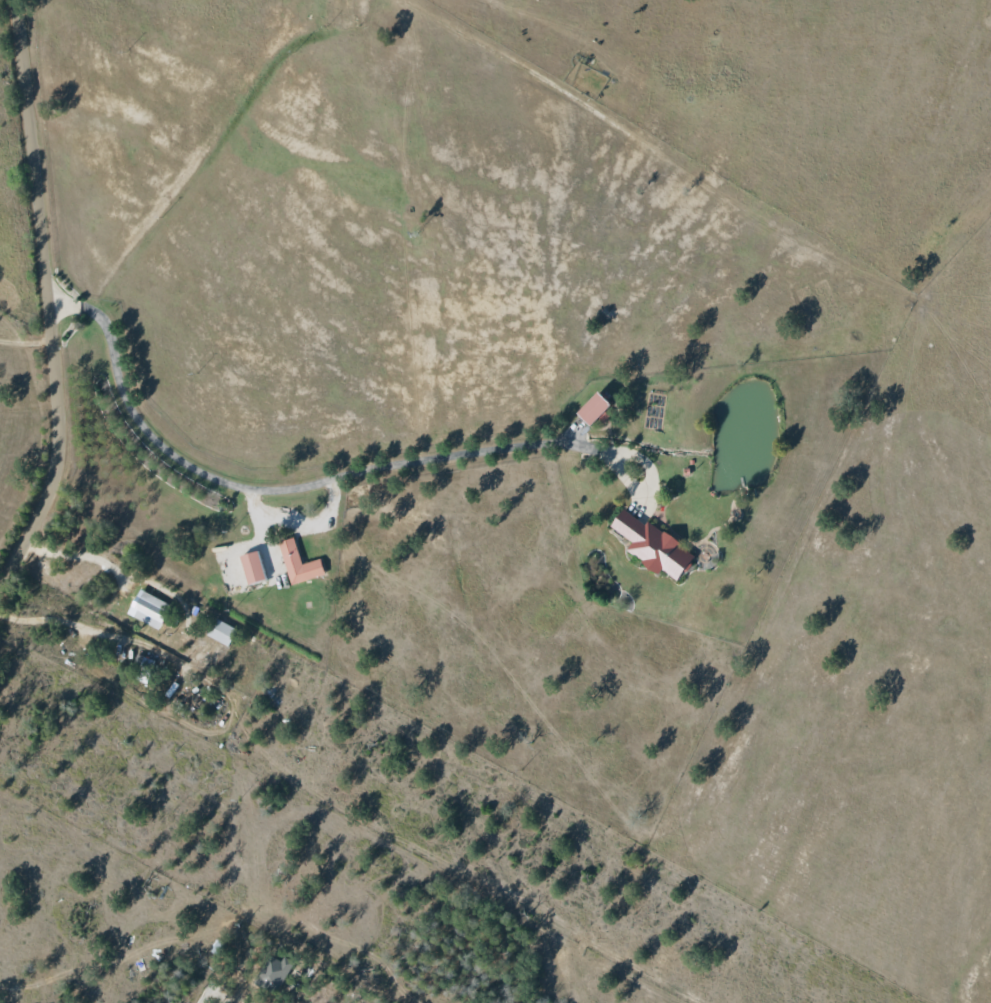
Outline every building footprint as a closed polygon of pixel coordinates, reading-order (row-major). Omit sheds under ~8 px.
[(609,404),(595,391),(575,413),(589,425),(609,404)] [(631,541),(624,552),(657,573),(659,569),(677,581),(694,554),(646,522),(644,524),(620,509),(608,527),(631,541)] [(323,575),(319,559),(300,564),(293,537),(278,542),(289,584),(323,575)] [(240,555),(246,583),(264,579),(258,551),(240,555)] [(169,604),(138,589),(126,614),(157,629),(169,604)] [(235,628),(214,618),(206,636),(227,645),(235,628)] [(277,993),(292,961),(283,957),(281,961),(267,955),(255,983),(277,993)]
